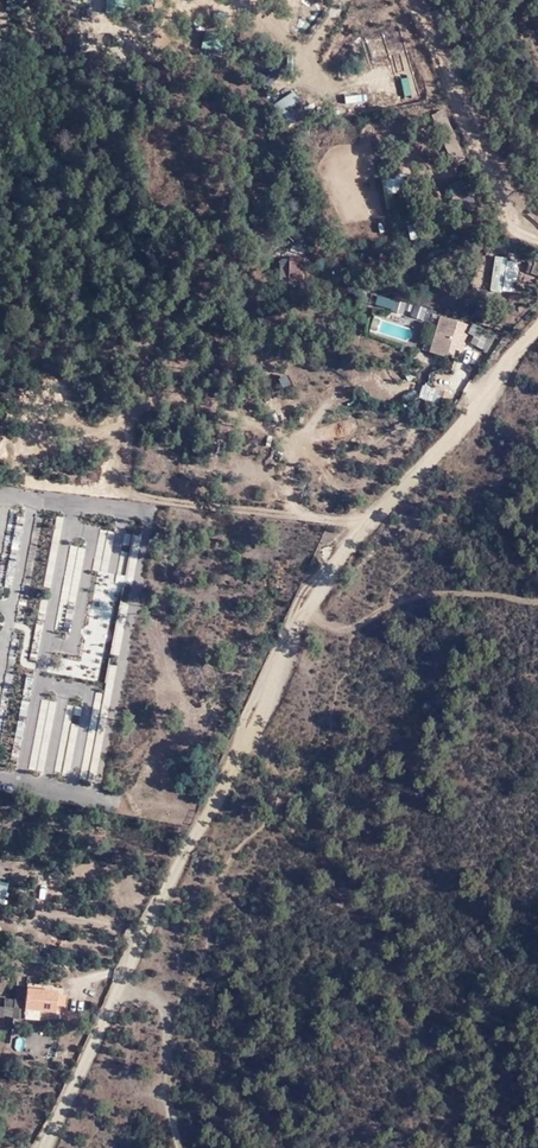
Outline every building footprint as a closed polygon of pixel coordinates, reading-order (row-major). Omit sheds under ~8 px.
[(293,24),(304,33),(324,9),(314,0),(293,24)] [(398,67),(415,62),(412,54),(405,56),(403,47),(393,50),(398,67)] [(403,93),(424,87),(417,65),(396,72),(403,93)] [(351,88),(355,114),(363,113),(362,104),(367,104),(365,86),(351,88)] [(319,87),(307,93),(316,111),(328,105),(319,87)] [(272,109),(285,122),(293,114),(289,110),(300,99),(291,90),(272,109)] [(466,166),(446,118),(436,123),(457,171),(466,166)] [(381,176),(386,195),(405,190),(400,171),(381,176)] [(463,201),(456,205),(461,217),(478,209),(468,187),(457,191),(463,201)] [(451,194),(456,205),(463,201),(457,191),(451,194)] [(371,221),(369,198),(354,199),(355,213),(350,213),(350,223),(371,221)] [(409,234),(418,234),(418,229),(417,218),(409,218),(409,234)] [(418,229),(436,229),(436,224),(423,224),(423,218),(417,218),(418,229)] [(418,234),(418,243),(436,242),(436,229),(418,229),(418,234)] [(454,240),(463,239),(463,231),(454,232),(454,240)] [(293,258),(282,257),(282,280),(294,280),(293,258)] [(489,290),(515,293),(520,260),(493,257),(489,290)] [(425,320),(428,311),(375,294),(372,303),(409,315),(425,320)] [(439,327),(436,335),(432,348),(430,351),(442,354),(448,336),(452,336),(454,329),(450,328),(453,321),(434,315),(432,323),(439,327)] [(432,348),(436,335),(427,332),(422,344),(432,348)] [(100,534),(93,570),(105,572),(103,582),(117,584),(119,574),(114,573),(117,559),(133,562),(138,537),(124,534),(120,557),(110,555),(113,536),(100,534)] [(88,733),(79,778),(94,781),(104,736),(88,733)] [(35,734),(34,740),(15,736),(11,758),(30,761),(29,769),(43,772),(49,737),(35,734)] [(53,773),(68,776),(76,741),(61,738),(53,773)] [(11,876),(0,875),(0,898),(9,899),(11,876)] [(17,977),(16,989),(26,991),(26,989),(27,978),(17,977)] [(14,1008),(23,1009),(38,1010),(55,1012),(55,1007),(56,995),(57,992),(26,989),(26,991),(16,989),(14,1008)] [(56,995),(55,1007),(65,1007),(66,996),(56,995)] [(38,1010),(23,1009),(22,1020),(37,1021),(38,1010)] [(16,1037),(15,1051),(25,1051),(25,1037),(16,1037)] [(47,1056),(57,1058),(59,1048),(48,1046),(47,1056)]
